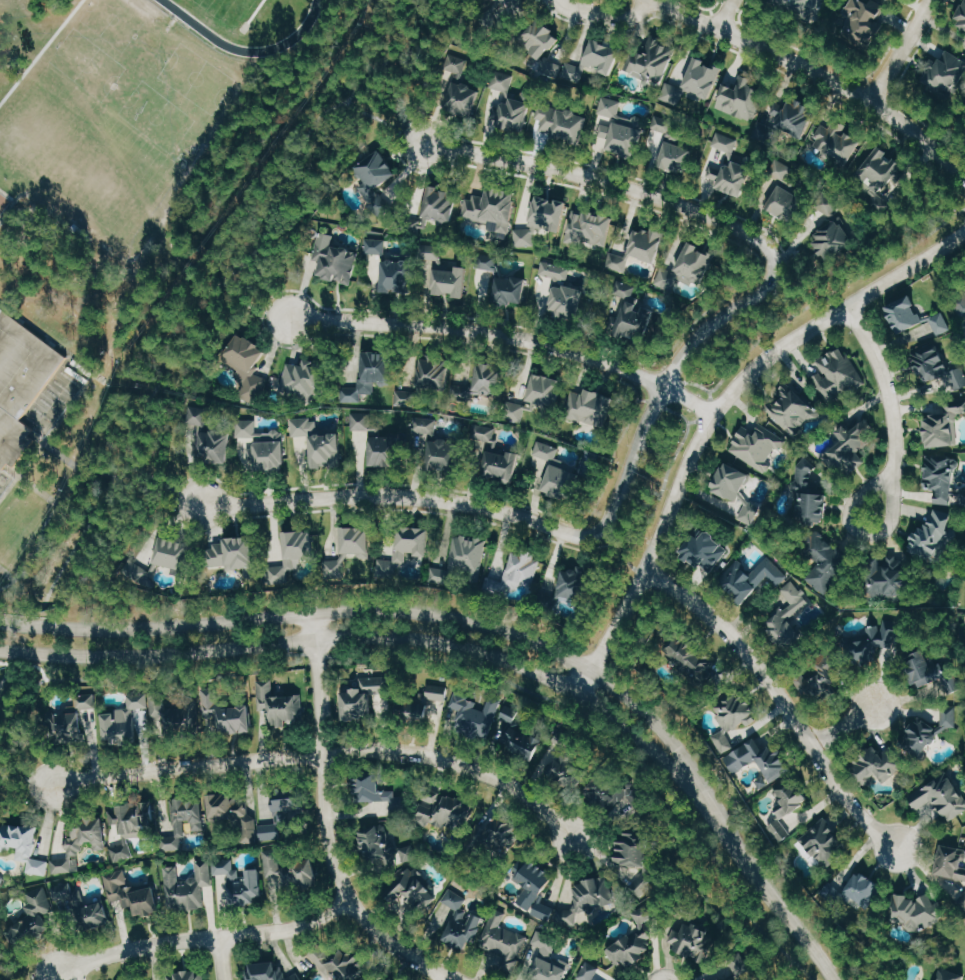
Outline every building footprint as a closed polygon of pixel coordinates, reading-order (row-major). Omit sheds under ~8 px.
[(490,8),(496,0),(509,0),(499,4),(493,12),(498,25),(483,30),(477,13),(490,8)] [(515,9),(511,0),(520,0),(523,6),(515,9)] [(813,23),(824,1),(822,0),(767,0),(813,23)] [(845,11),(852,15),(840,36),(867,51),(883,22),(878,20),(886,6),(875,0),(870,0),(868,3),(863,0),(851,0),(845,11)] [(953,24),(964,2),(964,31),(953,24)] [(561,65),(556,77),(538,69),(541,62),(513,34),(538,10),(556,29),(554,32),(560,38),(541,57),(561,65)] [(623,69),(631,48),(635,50),(636,47),(642,49),(649,31),(679,43),(663,84),(644,77),(641,73),(633,69),(632,72),(623,69)] [(620,49),(609,76),(586,67),(580,83),(561,75),(566,62),(582,68),(593,39),(620,49)] [(946,48),(964,60),(964,69),(946,97),(917,78),(931,57),(937,61),(946,48)] [(447,51),(468,58),(461,77),(464,78),(462,82),(483,89),(471,121),(440,109),(454,72),(441,67),(447,51)] [(659,98),(666,82),(682,88),(695,57),(721,67),(708,99),(702,96),(700,101),(682,93),(677,106),(659,98)] [(494,68),(489,87),(504,91),(508,102),(501,100),(495,126),(522,132),(533,91),(524,89),(522,99),(511,96),(508,90),(513,73),(494,68)] [(722,81),(713,108),(754,123),(765,90),(749,84),(752,77),(739,72),(734,85),(722,81)] [(602,96),(597,113),(618,119),(617,121),(612,120),(610,124),(600,121),(596,136),(607,139),(604,150),(634,158),(644,121),(639,116),(635,115),(631,118),(616,114),(620,101),(602,96)] [(749,138),(757,119),(774,126),(778,117),(769,113),(775,101),(786,106),(789,101),(793,103),(795,98),(820,109),(805,141),(784,132),(776,150),(749,138)] [(538,103),(534,118),(540,120),(537,131),(550,134),(550,137),(579,144),(586,116),(576,113),(574,109),(568,108),(564,110),(538,103)] [(654,114),(650,128),(665,132),(655,165),(684,175),(693,147),(669,140),(669,132),(673,120),(654,114)] [(824,127),(814,145),(823,150),(821,154),(821,157),(842,169),(858,140),(841,131),(844,126),(834,120),(829,129),(824,127)] [(717,132),(712,146),(727,151),(730,164),(723,165),(722,169),(710,165),(705,176),(717,180),(715,187),(740,197),(752,166),(734,159),(732,151),(737,139),(717,132)] [(882,216),(865,203),(871,193),(851,178),(877,143),(888,151),(884,157),(889,160),(893,154),(904,162),(899,168),(904,172),(896,182),(891,179),(884,189),(881,187),(877,193),(891,204),(882,216)] [(389,204),(377,213),(370,205),(374,201),(363,187),(371,180),(359,166),(377,151),(394,172),(375,188),(389,204)] [(778,158),(768,175),(781,182),(767,206),(791,220),(807,194),(785,181),(793,167),(778,158)] [(398,216),(396,230),(417,234),(418,227),(426,228),(428,218),(450,222),(456,189),(448,187),(447,190),(440,189),(439,191),(437,191),(438,185),(428,183),(421,224),(418,223),(419,220),(398,216)] [(506,233),(498,231),(500,221),(488,219),(485,223),(462,219),(465,199),(472,200),(473,196),(484,198),(487,183),(515,188),(506,233)] [(825,192),(817,210),(829,215),(833,220),(813,233),(817,238),(812,241),(826,261),(854,242),(833,211),(838,198),(825,192)] [(538,249),(540,232),(545,233),(559,235),(564,202),(557,201),(557,205),(548,204),(548,200),(539,199),(534,235),(516,233),(514,246),(538,249)] [(573,209),(566,236),(604,245),(611,214),(583,207),(582,212),(573,209)] [(612,255),(608,267),(623,272),(630,253),(653,261),(664,231),(650,227),(649,230),(641,227),(640,232),(634,230),(624,259),(612,255)] [(364,238),(364,253),(382,254),(381,291),(412,292),(413,253),(391,253),(391,258),(385,258),(385,238),(364,238)] [(315,240),(310,259),(320,261),(317,273),(349,282),(357,252),(315,240)] [(416,242),(415,258),(435,260),(431,293),(462,296),(466,267),(438,264),(440,245),(416,242)] [(660,266),(652,284),(673,293),(679,281),(691,287),(693,283),(699,286),(714,254),(708,251),(707,254),(696,249),(697,246),(689,242),(675,273),(660,266)] [(476,251),(474,267),(493,270),(496,276),(492,302),(511,304),(512,301),(521,303),(525,276),(498,272),(494,254),(476,251)] [(542,260),(539,274),(553,278),(556,285),(552,287),(547,314),(576,320),(583,288),(559,283),(557,278),(566,280),(569,266),(542,260)] [(882,307),(909,295),(920,318),(941,308),(951,330),(937,336),(929,319),(895,334),(882,307)] [(953,301),(964,296),(964,314),(960,316),(953,301)] [(627,299),(625,305),(622,305),(611,335),(621,339),(623,333),(633,337),(631,342),(640,345),(654,308),(642,304),(640,310),(634,309),(637,302),(627,299)] [(4,469),(0,466),(0,306),(66,355),(20,419),(34,430),(29,437),(34,440),(12,467),(7,464),(4,469)] [(237,330),(219,356),(244,374),(236,397),(261,407),(267,389),(251,383),(258,366),(255,364),(265,350),(237,330)] [(962,365),(964,373),(964,385),(955,389),(948,373),(921,384),(909,355),(939,343),(950,370),(962,365)] [(816,360),(823,371),(812,378),(829,404),(840,397),(838,394),(853,385),(855,388),(865,382),(842,344),(816,360)] [(343,387),(343,400),(360,400),(360,392),(374,393),(374,382),(391,382),(392,351),(362,351),(362,378),(357,378),(357,388),(343,387)] [(396,391),(395,404),(413,405),(414,396),(420,393),(420,386),(445,388),(448,356),(426,355),(426,360),(422,360),(421,368),(418,368),(416,393),(396,391)] [(287,362),(281,387),(304,393),(303,399),(310,400),(312,395),(323,398),(326,386),(322,385),(327,364),(304,359),(303,366),(287,362)] [(451,384),(449,398),(467,400),(468,392),(503,396),(507,363),(475,359),(471,387),(451,384)] [(562,378),(551,418),(540,415),(543,404),(535,402),(533,411),(524,408),(521,421),(501,416),(506,399),(530,406),(532,400),(524,398),(532,370),(562,378)] [(761,408),(785,380),(822,411),(817,417),(809,418),(793,436),(761,408)] [(570,388),(579,392),(583,383),(616,396),(604,428),(582,419),(579,422),(560,415),(570,388)] [(944,398),(964,396),(964,415),(956,416),(957,421),(952,421),(954,444),(924,446),(922,413),(944,412),(944,398)] [(190,404),(186,421),(202,424),(195,457),(227,464),(234,431),(204,425),(207,408),(190,404)] [(351,412),(351,429),(369,429),(369,465),(399,464),(399,434),(380,434),(380,425),(370,425),(369,412),(351,412)] [(413,415),(411,432),(431,434),(427,467),(455,470),(459,443),(435,434),(437,418),(413,415)] [(234,417),(235,437),(254,436),(254,448),(247,448),(247,459),(256,458),(256,472),(286,471),(285,429),(256,429),(256,416),(234,417)] [(820,456),(843,439),(836,430),(844,423),(849,430),(866,417),(879,434),(857,450),(864,460),(838,479),(820,456)] [(289,418),(290,436),(309,436),(310,469),(340,468),(339,429),(308,430),(308,418),(289,418)] [(477,424),(474,437),(490,441),(482,476),(513,483),(520,452),(496,447),(498,439),(492,437),(494,427),(477,424)] [(762,471),(726,448),(741,425),(754,433),(759,425),(784,441),(779,449),(775,446),(765,461),(770,464),(762,471)] [(537,441),(533,453),(555,460),(545,492),(571,501),(580,473),(573,471),(574,466),(562,462),(563,460),(554,457),(557,448),(537,441)] [(950,489),(964,491),(964,506),(957,505),(958,496),(951,495),(950,503),(933,501),(934,489),(922,487),(926,454),(960,458),(959,469),(952,468),(950,489)] [(825,515),(797,514),(798,501),(794,501),(791,486),(791,481),(796,479),(796,464),(803,455),(816,465),(811,480),(818,481),(817,493),(826,494),(825,515)] [(750,523),(737,516),(744,504),(737,495),(735,500),(709,487),(720,464),(723,466),(725,462),(749,473),(740,491),(748,501),(758,507),(750,523)] [(934,508),(932,514),(929,513),(926,524),(924,523),(918,533),(914,531),(910,537),(912,542),(908,549),(935,566),(950,541),(954,539),(957,529),(947,527),(950,512),(934,508)] [(374,555),(373,577),(395,579),(396,563),(404,561),(405,551),(413,552),(413,554),(426,555),(429,527),(395,524),(393,548),(389,548),(388,556),(374,555)] [(341,527),(341,554),(338,559),(324,560),(325,576),(343,575),(342,561),(348,552),(357,552),(357,555),(360,558),(368,557),(368,527),(341,527)] [(677,552),(696,527),(708,531),(714,535),(713,537),(728,549),(709,572),(701,566),(697,567),(677,552)] [(267,566),(269,583),(287,581),(286,570),(294,569),(293,559),(313,557),(310,528),(280,532),(284,564),(267,566)] [(817,528),(802,550),(818,562),(806,578),(825,592),(853,554),(817,528)] [(429,566),(426,581),(450,585),(453,570),(466,572),(465,580),(479,583),(487,537),(453,532),(447,569),(429,566)] [(207,549),(209,565),(226,564),(226,568),(244,566),(245,575),(255,574),(251,534),(222,536),(222,541),(212,542),(212,549),(207,549)] [(128,558),(121,571),(140,581),(144,573),(150,575),(156,559),(183,571),(190,543),(160,536),(145,566),(128,558)] [(486,576),(481,591),(503,598),(510,577),(531,583),(539,560),(534,558),(535,552),(522,548),(520,553),(512,551),(502,582),(486,576)] [(864,557),(867,597),(913,593),(911,574),(903,574),(901,558),(896,558),(896,554),(886,555),(887,562),(878,563),(878,556),(864,557)] [(788,575),(777,587),(766,577),(740,604),(717,583),(742,556),(760,573),(772,560),(788,575)] [(539,591),(534,606),(552,612),(556,598),(561,595),(585,601),(593,569),(578,565),(577,569),(571,568),(568,571),(561,569),(553,595),(539,591)] [(791,579),(780,589),(792,603),(784,609),(781,605),(759,622),(783,652),(802,636),(788,619),(805,596),(791,579)] [(905,623),(901,638),(895,636),(892,649),(876,645),(878,663),(843,666),(840,638),(847,637),(847,632),(865,630),(865,626),(878,625),(879,631),(880,631),(883,618),(905,623)] [(667,652),(686,631),(717,660),(707,671),(711,674),(695,691),(686,683),(693,675),(667,652)] [(961,687),(949,662),(943,665),(941,661),(931,665),(923,648),(900,658),(912,683),(917,680),(920,686),(941,676),(949,693),(961,687)] [(794,679),(802,673),(806,679),(817,672),(811,663),(830,651),(845,675),(832,683),(837,691),(833,700),(813,711),(794,679)] [(346,719),(391,717),(389,675),(362,677),(362,689),(344,690),(346,719)] [(301,720),(301,694),(275,695),(275,680),(260,680),(260,716),(272,716),(272,726),(289,726),(289,720),(301,720)] [(410,700),(407,722),(428,724),(431,702),(448,704),(450,687),(429,684),(426,703),(410,700)] [(719,752),(708,735),(721,727),(713,714),(716,712),(710,702),(738,685),(754,711),(751,713),(754,719),(747,723),(744,719),(722,732),(730,745),(719,752)] [(252,703),(220,705),(219,688),(204,689),(205,719),(218,719),(219,733),(254,731),(252,703)] [(491,739),(503,704),(506,705),(502,719),(511,722),(503,748),(538,759),(545,735),(516,725),(521,707),(490,697),(486,710),(477,707),(479,700),(456,692),(446,724),(491,739)] [(97,712),(96,694),(77,695),(78,713),(55,714),(56,736),(64,735),(65,743),(95,742),(93,712),(97,712)] [(105,711),(106,741),(143,739),(142,707),(153,706),(153,710),(164,710),(164,703),(159,703),(159,694),(128,695),(129,710),(105,711)] [(898,745),(917,715),(936,727),(940,725),(940,705),(955,705),(955,726),(947,725),(933,743),(928,744),(919,758),(898,745)] [(723,757),(754,737),(761,749),(769,744),(772,750),(777,747),(791,770),(759,789),(754,780),(765,773),(757,760),(734,774),(723,757)] [(846,764),(873,744),(880,754),(889,747),(904,766),(883,782),(877,774),(870,776),(869,783),(864,785),(860,782),(846,764)] [(589,781),(579,753),(552,763),(562,790),(589,781)] [(947,769),(964,796),(964,811),(946,824),(930,800),(916,810),(907,796),(947,769)] [(790,830),(774,842),(764,829),(780,818),(764,795),(795,773),(812,797),(782,819),(790,830)] [(593,781),(595,804),(637,800),(636,778),(593,781)] [(306,791),(275,793),(276,812),(307,810),(306,791)] [(259,842),(258,815),(249,816),(248,803),(237,804),(237,792),(210,794),(212,820),(242,819),(243,842),(259,842)] [(475,802),(448,792),(439,813),(423,807),(417,822),(435,828),(437,822),(464,833),(475,802)] [(133,858),(130,838),(148,836),(146,825),(155,824),(152,802),(120,806),(121,812),(110,813),(112,825),(122,823),(125,844),(112,846),(114,861),(133,858)] [(521,825),(494,815),(483,843),(510,854),(521,825)] [(105,816),(86,817),(86,825),(66,826),(68,858),(53,859),(54,873),(80,871),(79,852),(86,852),(85,842),(95,841),(96,850),(107,849),(105,816)] [(823,819),(802,839),(827,867),(848,847),(823,819)] [(387,868),(418,858),(414,843),(396,849),(387,822),(361,830),(372,863),(384,859),(387,868)] [(40,827),(4,823),(1,847),(19,849),(18,860),(30,861),(28,873),(48,875),(50,860),(37,859),(40,827)] [(262,840),(286,839),(285,823),(261,824),(262,840)] [(624,829),(619,863),(645,867),(650,832),(624,829)] [(960,866),(964,849),(940,844),(934,874),(964,880),(964,867),(960,866)] [(316,859),(284,863),(281,846),(264,849),(271,891),(320,884),(316,859)] [(165,867),(169,910),(205,907),(204,886),(214,885),(211,859),(196,860),(198,879),(180,880),(179,866),(165,867)] [(550,921),(557,909),(542,901),(558,874),(533,859),(520,881),(529,886),(519,903),(550,921)] [(232,904),(257,904),(257,896),(264,896),(263,869),(249,869),(249,878),(241,878),(241,869),(235,869),(235,862),(214,862),(215,874),(232,874),(232,904)] [(397,902),(407,894),(422,911),(440,897),(416,867),(388,890),(397,902)] [(109,901),(124,900),(125,908),(136,907),(137,916),(159,915),(157,888),(134,890),(134,885),(127,886),(126,871),(107,873),(109,901)] [(828,879),(818,893),(841,910),(852,895),(867,907),(882,887),(862,872),(860,875),(856,872),(843,890),(828,879)] [(616,903),(612,877),(576,883),(580,909),(616,903)] [(59,927),(59,923),(51,902),(51,900),(58,902),(63,916),(77,915),(80,925),(93,929),(109,922),(109,912),(105,902),(86,903),(79,885),(70,882),(50,883),(48,890),(31,891),(27,901),(28,912),(20,915),(14,936),(14,940),(22,943),(59,927)] [(478,904),(451,888),(443,901),(460,911),(444,938),(469,952),(489,919),(475,911),(478,904)] [(889,889),(912,891),(911,895),(913,898),(916,898),(916,893),(927,892),(933,902),(939,899),(948,914),(921,930),(907,929),(908,920),(886,918),(889,889)] [(954,902),(964,912),(964,890),(954,902)] [(641,924),(655,912),(647,904),(634,916),(641,924)] [(530,936),(504,926),(509,914),(494,908),(480,945),(509,956),(505,968),(516,972),(530,936)] [(705,958),(712,929),(684,922),(676,951),(705,958)] [(553,956),(559,939),(538,932),(533,944),(544,948),(532,979),(565,979),(572,962),(553,956)] [(651,937),(613,937),(613,964),(645,964),(645,950),(651,950),(651,937)] [(370,968),(348,944),(331,960),(320,948),(312,955),(335,979),(357,979),(370,968)] [(303,975),(284,977),(283,961),(253,964),(254,972),(250,972),(251,979),(303,979),(303,975)] [(964,974),(962,979),(934,979),(940,965),(964,974)] [(205,971),(178,972),(178,979),(206,979),(205,971)]
